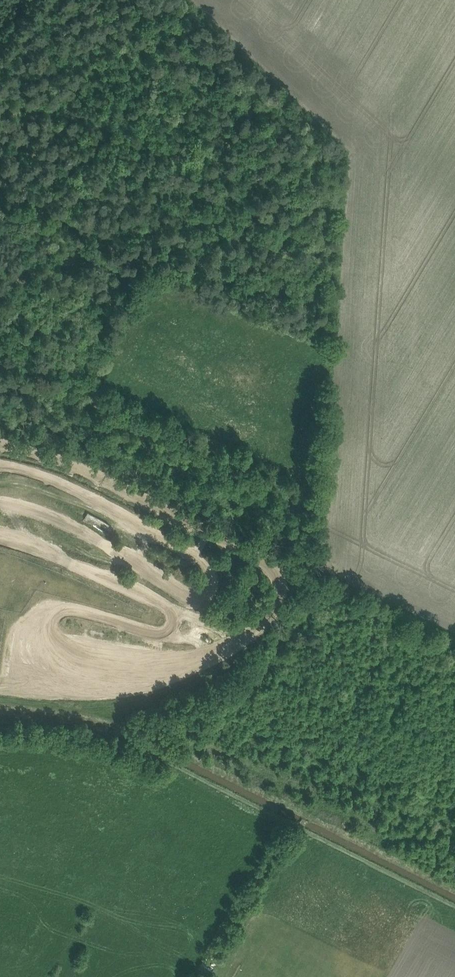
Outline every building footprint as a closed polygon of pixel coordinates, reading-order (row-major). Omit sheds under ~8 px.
[(88,513),(86,519),(107,529),(110,522),(88,513)]
